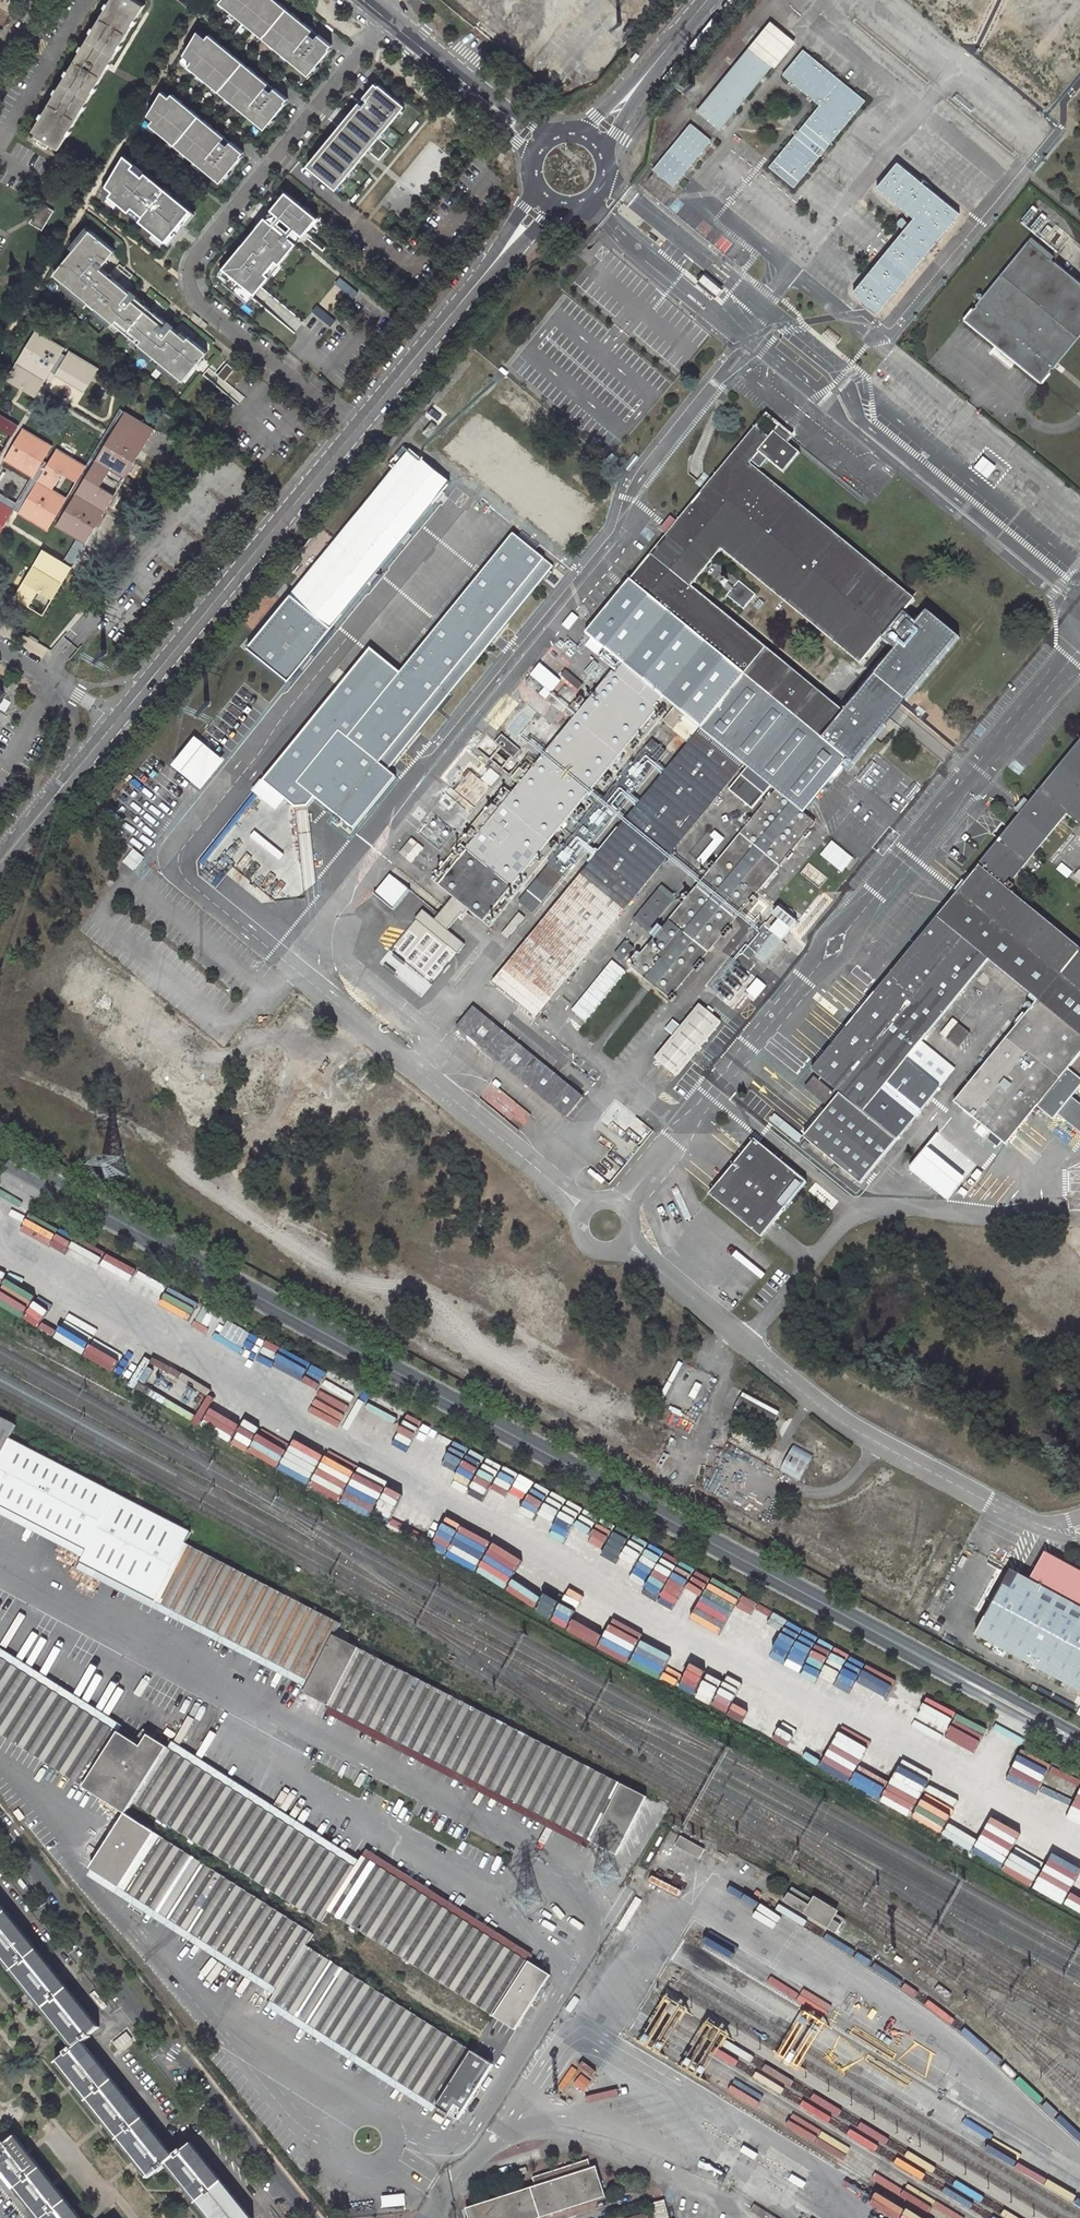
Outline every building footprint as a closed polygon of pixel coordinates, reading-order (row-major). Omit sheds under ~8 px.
[(136,0),(111,0),(33,133),(39,136),(49,142),(60,149),(145,5),(136,0)] [(309,76),(331,49),(330,48),(333,45),(319,34),(316,38),(311,33),(314,30),(278,0),(222,0),(221,2),(309,76)] [(536,37),(553,16),(549,13),(560,0),(492,0),(536,37)] [(776,68),(797,42),(772,21),(698,110),(721,129),(773,65),(776,68)] [(189,66),(265,129),(287,103),(286,102),(289,98),(275,87),(272,91),(267,87),(270,83),(210,34),(207,37),(198,30),(184,54),(192,61),(189,66)] [(867,100),(804,49),(783,74),(821,105),(775,160),(800,181),(867,100)] [(308,165),(337,189),(367,153),(406,106),(380,84),(379,85),(376,82),(364,97),(367,99),(364,104),(360,101),(337,129),(308,165)] [(151,124),(221,182),(243,156),(242,155),(244,152),(231,141),(228,145),(223,140),(226,137),(173,93),(170,97),(163,91),(148,115),(154,119),(151,124)] [(674,186),(712,140),(692,123),(653,170),(674,186)] [(39,136),(36,142),(45,148),(49,142),(39,136)] [(137,163),(126,154),(107,185),(114,191),(110,195),(130,212),(134,208),(144,216),(140,220),(154,232),(167,242),(194,210),(147,172),(144,175),(134,167),(137,163)] [(961,212),(899,162),(878,187),(915,217),(854,292),(879,312),(961,212)] [(317,218),(285,192),(270,210),(279,217),(272,225),(264,218),(222,269),(254,295),(268,278),(264,274),(275,261),(279,265),(296,244),(288,237),(294,230),(302,236),(317,218)] [(54,211),(41,204),(30,223),(43,230),(54,211)] [(74,250),(55,274),(64,281),(61,285),(86,306),(89,302),(97,308),(94,312),(117,331),(122,325),(136,336),(131,343),(179,383),(182,379),(184,381),(208,352),(188,337),(187,339),(167,322),(165,325),(134,300),(137,297),(101,268),(116,250),(87,226),(70,246),(74,250)] [(726,232),(715,245),(728,255),(738,242),(726,232)] [(1042,382),(1079,337),(1079,281),(1053,259),(1056,255),(1033,236),(965,319),(1016,361),(1042,382)] [(340,278),(335,284),(353,299),(358,293),(340,278)] [(317,305),(312,311),(331,326),(336,320),(317,305)] [(22,389),(35,397),(44,382),(66,347),(37,329),(6,379),(22,389)] [(99,368),(68,350),(55,373),(86,391),(99,368)] [(214,372),(208,367),(202,374),(229,396),(239,404),(245,396),(234,388),(225,381),(234,370),(229,365),(223,361),(214,372)] [(59,526),(87,542),(157,427),(127,410),(112,434),(107,443),(68,508),(59,526)] [(850,771),(856,765),(892,721),(902,708),(961,637),(926,608),(916,620),(904,611),(915,598),(759,470),(749,463),(751,461),(760,469),(768,459),(783,472),(799,452),(788,442),(793,436),(765,413),(676,520),(666,533),(660,540),(629,578),(585,631),(592,637),(586,644),(596,653),(603,645),(625,662),(615,674),(610,670),(526,772),(520,767),(511,778),(517,783),(510,791),(503,786),(469,826),(477,832),(463,849),(511,888),(628,745),(634,750),(666,711),(658,705),(665,697),(676,706),(663,721),(688,741),(492,981),(536,1016),(743,763),(748,766),(729,789),(752,808),(771,785),(775,789),(751,818),(750,817),(744,824),(746,825),(714,864),(711,861),(707,866),(711,869),(689,895),(686,892),(680,900),(683,902),(662,928),(657,924),(650,933),(655,937),(640,955),(636,952),(632,957),(634,964),(632,966),(672,1000),(674,997),(669,993),(693,965),(697,969),(702,963),(699,960),(721,933),(725,936),(731,930),(726,925),(749,899),(753,903),(756,898),(753,896),(786,856),(788,858),(792,854),(790,852),(803,836),(805,838),(810,833),(808,831),(815,822),(802,812),(841,764),(850,771)] [(19,425),(0,414),(0,456),(19,425)] [(4,460),(33,478),(53,445),(23,428),(4,460)] [(409,446),(247,645),(288,678),(450,479),(409,446)] [(18,514),(47,531),(87,465),(58,448),(18,514)] [(456,519),(477,492),(463,481),(442,509),(456,519)] [(15,509),(0,501),(0,534),(15,509)] [(676,520),(669,516),(667,519),(659,528),(666,533),(676,520)] [(262,778),(285,796),(295,804),(307,804),(314,794),(353,826),(395,774),(377,760),(385,751),(393,758),(396,755),(527,594),(553,563),(512,530),(399,669),(370,646),(262,778)] [(13,598),(43,616),(73,566),(56,556),(43,548),(13,598)] [(579,617),(572,612),(562,625),(568,630),(579,617)] [(561,679),(539,662),(530,675),(545,687),(540,693),(546,698),(561,679)] [(194,730),(170,760),(201,785),(225,756),(194,730)] [(513,757),(519,750),(501,734),(494,742),(500,746),(494,752),(506,762),(512,756),(513,757)] [(533,912),(667,751),(651,739),(517,899),(533,912)] [(1038,1001),(954,1102),(1006,1145),(1039,1106),(1054,1118),(1058,1114),(1072,1097),(1079,1087),(1079,1059),(1077,1057),(1079,1054),(1079,950),(1003,887),(1079,794),(1079,745),(1032,803),(1022,815),(1011,829),(1001,841),(971,877),(811,1071),(840,1095),(806,1137),(862,1183),(939,1089),(905,1062),(922,1042),(989,961),(1038,1001)] [(481,779),(470,770),(454,790),(474,807),(500,776),(490,768),(481,779)] [(611,779),(608,776),(602,783),(606,786),(611,779)] [(262,778),(253,789),(275,808),(285,796),(262,778)] [(584,810),(581,807),(576,813),(580,816),(584,810)] [(709,836),(713,839),(697,859),(702,864),(724,838),(714,830),(709,836)] [(423,849),(411,839),(399,853),(411,863),(423,849)] [(833,840),(821,855),(843,872),(854,858),(833,840)] [(467,907),(483,920),(511,888),(463,849),(437,884),(453,896),(467,907)] [(408,888),(390,874),(374,893),(392,908),(408,888)] [(648,931),(676,898),(661,885),(633,918),(648,931)] [(453,896),(434,919),(421,909),(415,918),(416,919),(380,963),(421,996),(465,944),(448,930),(467,907),(453,896)] [(774,904),(767,913),(773,918),(780,909),(774,904)] [(799,919),(783,906),(780,909),(773,918),(768,924),(763,920),(759,925),(764,929),(745,953),(754,961),(756,957),(769,967),(788,944),(783,939),(799,919)] [(525,918),(519,913),(502,933),(507,938),(525,918)] [(633,947),(625,940),(616,952),(623,959),(633,947)] [(626,972),(612,960),(571,1010),(585,1021),(626,972)] [(726,1022),(704,1004),(659,1059),(681,1076),(726,1022)] [(466,1032),(576,1121),(593,1101),(483,1011),(466,1032)] [(947,1037),(958,1046),(968,1034),(957,1025),(947,1037)] [(956,1069),(922,1042),(905,1062),(939,1089),(956,1069)] [(835,1096),(814,1079),(806,1090),(827,1107),(835,1096)] [(1072,1097),(1058,1114),(1079,1132),(1079,1104),(1072,1097)] [(756,1140),(711,1194),(762,1237),(764,1235),(775,1221),(808,1182),(786,1164),(776,1156),(779,1152),(772,1146),(769,1150),(756,1140)] [(40,1283),(12,1270),(0,1295),(0,1307),(24,1318),(40,1283)] [(44,1285),(24,1320),(84,1354),(90,1343),(62,1327),(76,1303),(44,1285)] [(116,1371),(130,1340),(100,1327),(87,1359),(116,1371)] [(160,1356),(155,1366),(181,1377),(185,1368),(160,1356)] [(777,1416),(741,1396),(735,1407),(772,1426),(777,1416)] [(219,1435),(218,1437),(247,1453),(260,1430),(245,1421),(249,1414),(235,1406),(232,1411),(208,1398),(195,1421),(219,1435)] [(430,1432),(402,1415),(391,1433),(419,1450),(430,1432)] [(9,1439),(16,1426),(0,1418),(0,1457),(9,1439)] [(86,1551),(115,1493),(9,1439),(0,1457),(0,1506),(86,1551)] [(299,1478),(308,1453),(278,1442),(269,1467),(299,1478)] [(801,1481),(814,1457),(794,1446),(781,1470),(801,1481)] [(408,1537),(426,1502),(348,1463),(333,1494),(364,1510),(363,1511),(394,1527),(392,1530),(408,1537)] [(340,1623),(186,1542),(191,1533),(115,1493),(86,1551),(80,1562),(155,1602),(310,1681),(333,1635),(340,1623)] [(1079,1693),(1079,1573),(1045,1554),(1031,1580),(1011,1570),(975,1637),(1079,1693)] [(502,1588),(508,1578),(492,1569),(487,1578),(502,1588)] [(303,1693),(328,1706),(359,1648),(333,1635),(310,1681),(303,1693)] [(489,1716),(359,1648),(328,1706),(460,1774),(489,1716)] [(0,1656),(0,1734),(125,1815),(126,1814),(133,1802),(321,1922),(328,1911),(356,1867),(153,1736),(144,1748),(0,1656)] [(835,1657),(831,1669),(859,1679),(862,1667),(847,1662),(847,1661),(835,1657)] [(635,1667),(644,1672),(648,1666),(639,1661),(635,1667)] [(695,1694),(703,1677),(673,1664),(665,1681),(695,1694)] [(851,1698),(945,1741),(946,1739),(978,1754),(990,1727),(863,1670),(851,1698)] [(742,1685),(730,1708),(759,1725),(772,1701),(742,1685)] [(616,1855),(647,1797),(489,1716),(460,1774),(616,1855)] [(879,1802),(913,1819),(934,1776),(903,1761),(901,1765),(838,1734),(822,1768),(882,1797),(879,1802)] [(1079,1815),(1079,1792),(1070,1810),(1079,1815)] [(978,1847),(983,1834),(1037,1833),(996,1814),(989,1829),(989,1807),(965,1796),(948,1833),(978,1847)] [(920,1808),(914,1820),(942,1835),(948,1824),(920,1808)] [(125,1815),(91,1868),(279,1989),(307,1945),(313,1935),(126,1814),(125,1815)] [(707,1848),(683,1834),(677,1843),(702,1857),(707,1848)] [(517,2030),(551,1975),(363,1857),(356,1867),(328,1911),(517,2030)] [(847,1917),(795,1886),(787,1899),(839,1931),(847,1917)] [(143,2176),(153,2168),(155,2169),(161,2165),(205,2217),(248,2217),(186,2141),(177,2148),(176,2147),(169,2152),(170,2154),(169,2155),(76,2040),(78,2038),(80,2040),(86,2035),(84,2033),(93,2025),(0,1909),(0,1964),(66,2046),(60,2051),(61,2053),(50,2061),(143,2176)] [(459,2119),(494,2065),(307,1945),(279,1989),(272,2000),(459,2119)] [(33,2217),(77,2217),(10,2133),(0,2141),(0,2177),(33,2217)] [(588,2159),(531,2178),(534,2187),(466,2209),(469,2217),(542,2217),(606,2198),(596,2168),(591,2169),(588,2159)] [(405,2195),(382,2197),(383,2208),(406,2206),(405,2195)] [(609,2204),(607,2199),(562,2213),(564,2217),(566,2217),(609,2204)] [(665,2200),(653,2204),(657,2217),(670,2217),(665,2200)] [(650,2217),(657,2217),(653,2204),(647,2205),(649,2215),(650,2217)]
